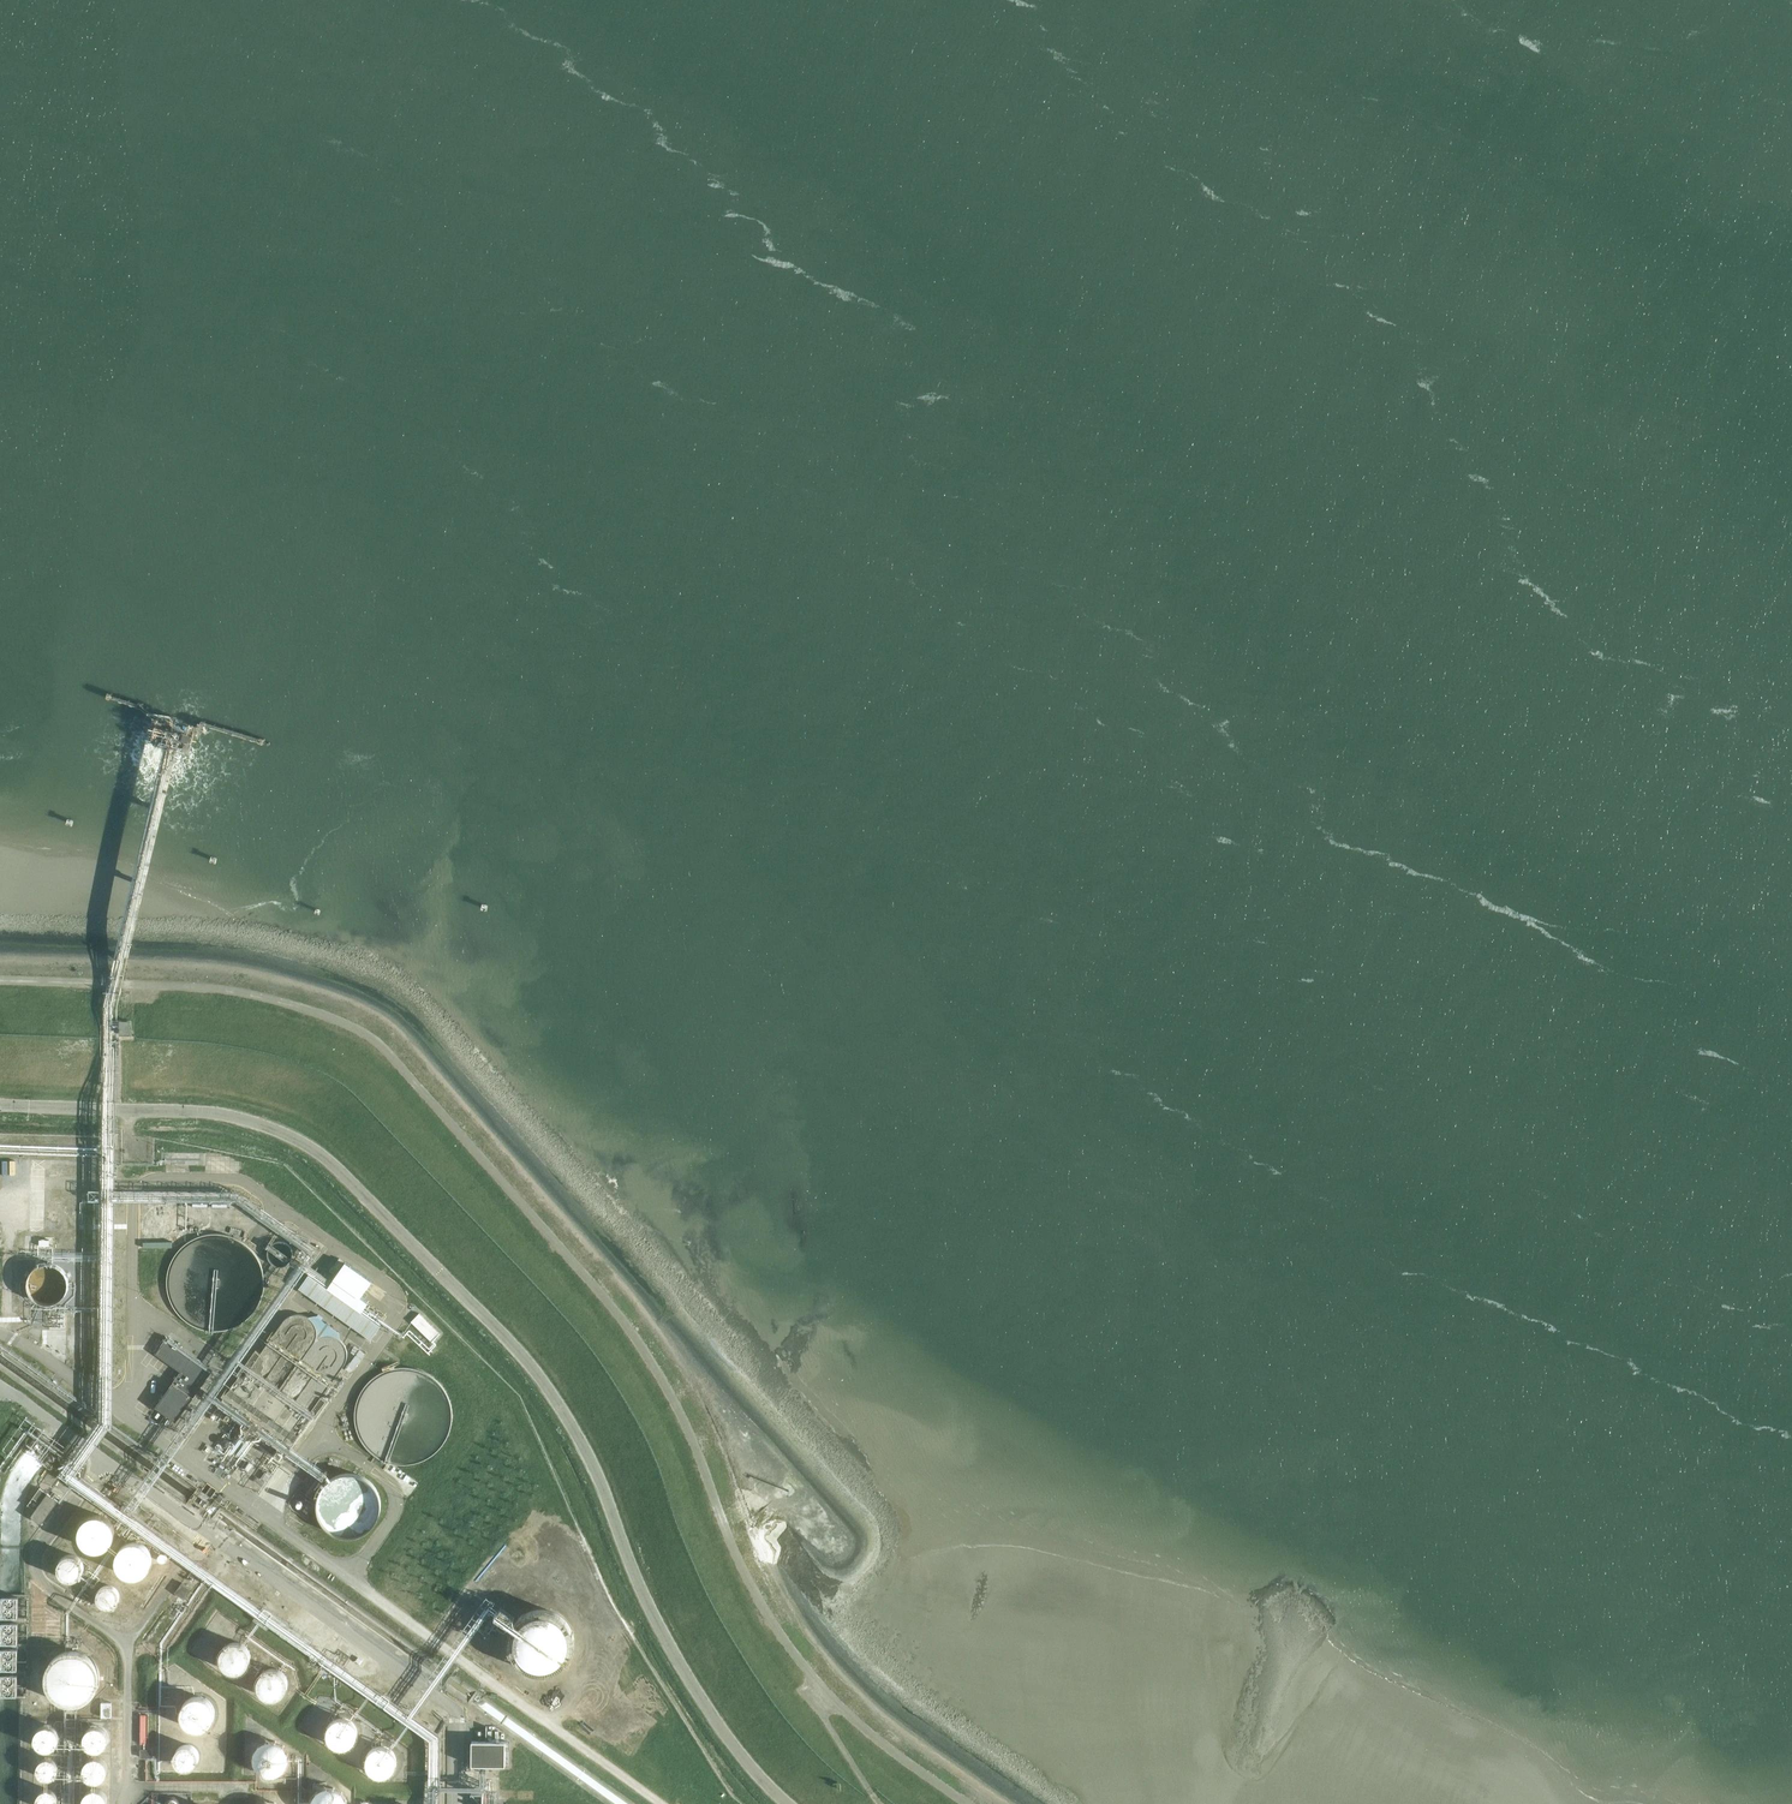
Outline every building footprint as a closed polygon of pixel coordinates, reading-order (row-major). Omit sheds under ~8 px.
[(34,1175),(33,1225),(41,1226),(41,1233),(47,1233),(48,1175),(34,1175)] [(216,1212),(231,1213),(231,1199),(217,1199),(216,1212)] [(409,1324),(435,1344),(446,1331),(419,1311),(409,1324)] [(173,1383),(193,1397),(212,1370),(167,1337),(155,1353),(180,1372),(173,1383)] [(361,1348),(347,1369),(354,1373),(367,1352),(361,1348)] [(193,1397),(173,1383),(148,1417),(169,1431),(193,1397)] [(283,1457),(290,1450),(284,1444),(277,1451),(283,1457)] [(72,1461),(66,1473),(85,1481),(90,1469),(72,1461)] [(49,1515),(65,1494),(55,1486),(39,1507),(49,1515)] [(36,1508),(32,1516),(46,1522),(50,1515),(36,1508)] [(114,1534),(115,1530),(114,1526),(113,1522),(111,1519),(108,1516),(105,1513),(102,1512),(97,1511),(94,1511),(92,1511),(88,1512),(84,1515),(81,1517),(79,1519),(77,1523),(76,1527),(76,1530),(76,1534),(77,1538),(79,1542),(81,1544),(84,1547),(88,1549),(92,1550),(95,1550),(99,1550),(102,1549),(106,1547),(108,1545),(111,1542),(113,1538),(114,1534)] [(149,1561),(150,1557),(150,1554),(149,1551),(147,1548),(145,1545),(142,1543),(139,1540),(135,1539),(132,1539),(129,1539),(125,1540),(121,1542),(119,1544),(117,1546),(115,1550),(114,1553),(113,1557),(113,1560),(114,1563),(115,1566),(118,1569),(120,1572),(124,1574),(129,1575),(131,1576),(134,1575),(138,1574),(141,1573),(144,1571),(147,1568),(148,1565),(149,1561)] [(82,1570),(83,1568),(83,1565),(82,1562),(81,1560),(79,1558),(77,1556),(75,1555),(70,1553),(65,1554),(63,1555),(60,1557),(57,1559),(56,1561),(55,1564),(55,1567),(55,1569),(55,1572),(56,1574),(58,1577),(63,1580),(68,1582),(70,1581),(74,1581),(76,1579),(79,1578),(81,1575),(82,1573),(82,1570)] [(118,1600),(118,1598),(118,1595),(117,1593),(114,1590),(112,1587),(109,1586),(107,1586),(104,1586),(102,1587),(98,1590),(96,1593),(95,1597),(95,1602),(97,1604),(98,1606),(99,1607),(102,1608),(106,1609),(108,1609),(110,1609),(114,1606),(117,1602),(118,1600)] [(571,1644),(572,1638),(571,1632),(570,1626),(567,1621),(564,1617),(558,1612),(554,1609),(547,1607),(541,1606),(535,1607),(529,1609),(523,1612),(518,1616),(514,1621),(511,1626),(509,1632),(509,1638),(509,1644),(511,1650),(514,1655),(517,1660),(522,1664),(528,1667),(534,1669),(539,1670),(546,1669),(551,1668),(557,1665),(562,1661),(567,1656),(569,1651),(571,1644)] [(247,1656),(247,1653),(247,1650),(246,1647),(245,1644),(243,1642),(239,1639),(236,1638),(232,1638),(227,1639),(225,1640),(222,1642),(220,1644),(218,1647),(217,1650),(217,1653),(217,1656),(218,1659),(221,1663),(222,1665),(225,1667),(228,1668),(231,1668),(234,1669),(237,1668),(239,1667),(243,1664),(245,1662),(246,1659),(247,1656)] [(99,1680),(100,1675),(99,1669),(98,1664),(95,1659),(92,1655),(88,1651),(83,1649),(77,1647),(72,1646),(66,1647),(61,1649),(56,1651),(52,1655),(48,1659),(46,1664),(44,1668),(44,1674),(44,1679),(45,1685),(48,1690),(51,1694),(56,1698),(60,1700),(65,1702),(70,1703),(76,1702),(81,1701),(86,1699),(91,1695),(95,1690),(98,1686),(99,1680)] [(286,1685),(286,1682),(286,1679),(285,1676),(283,1673),(282,1671),(277,1669),(274,1667),(271,1667),(269,1667),(266,1668),(261,1671),(259,1674),(258,1676),(257,1681),(257,1684),(258,1687),(261,1692),(262,1694),(265,1695),(268,1696),(270,1697),(273,1697),(277,1696),(280,1694),(282,1693),(284,1690),(285,1687),(286,1685)] [(213,1716),(214,1712),(213,1708),(212,1705),(211,1702),(209,1700),(207,1698),(204,1696),(201,1695),(197,1694),(194,1694),(190,1695),(187,1697),(184,1699),(182,1701),(180,1704),(179,1708),(178,1711),(178,1715),(179,1718),(181,1721),(182,1724),(185,1726),(188,1728),(190,1729),(195,1730),(198,1729),(201,1729),(205,1727),(208,1725),(210,1723),(212,1720),(213,1716)] [(356,1734),(356,1731),(356,1728),(355,1725),(354,1722),(352,1720),(348,1717),(346,1716),(342,1715),(339,1715),(335,1716),(333,1717),(330,1719),(328,1721),(326,1724),(325,1727),(324,1730),(325,1734),(325,1736),(327,1739),(329,1742),(331,1744),(333,1745),(337,1746),(339,1747),(342,1747),(346,1746),(348,1745),(351,1742),(354,1740),(355,1737),(356,1734)] [(59,1736),(59,1733),(59,1729),(56,1725),(54,1723),(52,1722),(48,1721),(45,1721),(43,1722),(41,1723),(39,1724),(38,1726),(36,1728),(35,1733),(36,1737),(38,1741),(40,1742),(42,1744),(46,1745),(51,1744),(53,1743),(55,1742),(57,1740),(58,1738),(59,1736)] [(108,1736),(108,1733),(107,1729),(105,1725),(101,1722),(100,1722),(97,1721),(93,1722),(90,1723),(88,1724),(87,1726),(85,1728),(85,1730),(84,1733),(85,1737),(87,1741),(89,1743),(91,1744),(95,1745),(98,1745),(100,1745),(104,1742),(106,1741),(107,1738),(108,1736)] [(488,1765),(513,1765),(513,1731),(479,1731),(479,1738),(474,1738),(474,1761),(488,1761),(488,1765)] [(286,1760),(287,1756),(286,1752),(285,1748),(284,1746),(281,1742),(278,1740),(275,1738),(271,1737),(269,1737),(265,1737),(260,1738),(258,1740),(255,1742),(252,1746),(251,1748),(249,1752),(249,1756),(249,1759),(250,1763),(252,1766),(254,1769),(257,1772),(261,1774),(264,1774),(267,1775),(271,1775),(275,1774),(278,1772),(281,1770),(284,1767),(285,1763),(286,1760)] [(396,1761),(396,1758),(395,1753),(394,1750),(392,1748),(390,1746),(386,1744),(384,1743),(381,1743),(378,1743),(376,1744),(373,1745),(370,1747),(368,1749),(367,1752),(366,1755),(365,1758),(366,1763),(367,1766),(369,1769),(371,1770),(374,1772),(377,1773),(379,1774),(383,1774),(386,1773),(388,1772),(391,1770),(393,1767),(395,1764),(396,1761)] [(199,1759),(199,1756),(199,1754),(198,1752),(196,1748),(193,1746),(189,1745),(185,1745),(181,1748),(178,1751),(177,1754),(177,1756),(177,1758),(178,1761),(180,1764),(183,1766),(187,1767),(192,1767),(193,1766),(196,1765),(197,1763),(198,1761),(199,1759)] [(60,1769),(61,1765),(60,1761),(58,1759),(55,1756),(52,1755),(49,1756),(47,1756),(44,1758),(42,1762),(42,1765),(42,1769),(44,1772),(48,1774),(51,1775),(55,1774),(58,1772),(60,1769)] [(107,1769),(108,1765),(107,1761),(106,1759),(105,1758),(102,1756),(99,1755),(94,1756),(92,1758),(89,1761),(89,1764),(89,1766),(89,1769),(91,1771),(95,1774),(98,1774),(102,1774),(105,1772),(107,1769)] [(345,1803),(345,1799),(344,1796),(342,1793),(340,1790),(338,1788),(335,1786),(330,1785),(327,1784),(324,1785),(320,1786),(317,1788),(314,1790),(312,1793),(310,1795),(309,1799),(309,1803),(345,1803)] [(60,1795),(60,1792),(58,1789),(55,1787),(51,1786),(47,1787),(44,1789),(42,1792),(41,1795),(42,1799),(44,1802),(45,1803),(46,1803),(55,1803),(58,1802),(60,1799),(60,1795)] [(110,1796),(110,1793),(107,1790),(106,1788),(104,1787),(100,1787),(97,1787),(95,1788),(93,1790),(91,1793),(91,1796),(91,1800),(93,1803),(95,1803),(106,1803),(108,1803),(109,1800),(110,1796)]
